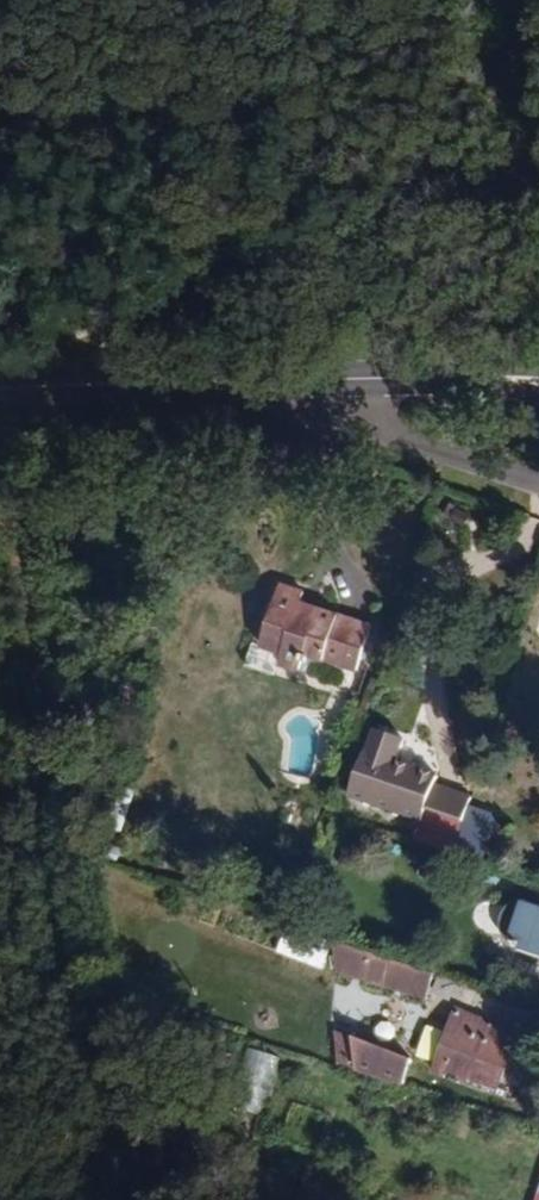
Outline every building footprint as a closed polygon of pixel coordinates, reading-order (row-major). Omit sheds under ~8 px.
[(268,640),(272,642),(278,624),(290,584),(287,583),(268,640)] [(309,591),(290,584),(278,624),(311,635),(320,610),(321,601),(307,597),(309,591)] [(278,624),(272,642),(291,649),(287,663),(307,671),(315,654),(363,669),(379,625),(374,623),(362,652),(329,641),(339,610),(333,607),(329,606),(327,611),(320,610),(311,635),(278,624)] [(362,652),(374,623),(344,611),(339,610),(329,641),(362,652)] [(458,846),(469,815),(434,801),(437,784),(366,762),(355,789),(427,817),(421,834),(458,846)] [(458,846),(490,857),(498,826),(469,815),(458,846)] [(512,893),(502,898),(495,917),(505,930),(526,943),(525,949),(538,953),(538,901),(512,893)] [(283,935),(277,955),(324,968),(330,948),(283,935)] [(336,972),(352,977),(358,950),(330,943),(336,972)] [(427,999),(433,973),(358,950),(352,977),(427,999)] [(522,1034),(453,1008),(432,1075),(493,1093),(504,1076),(511,1061),(522,1034)] [(415,1056),(428,1060),(437,1029),(425,1025),(415,1056)] [(404,1086),(409,1056),(336,1033),(338,1064),(404,1086)] [(247,1047),(230,1106),(260,1115),(277,1055),(247,1047)] [(328,1191),(324,1199),(355,1199),(328,1191)]
